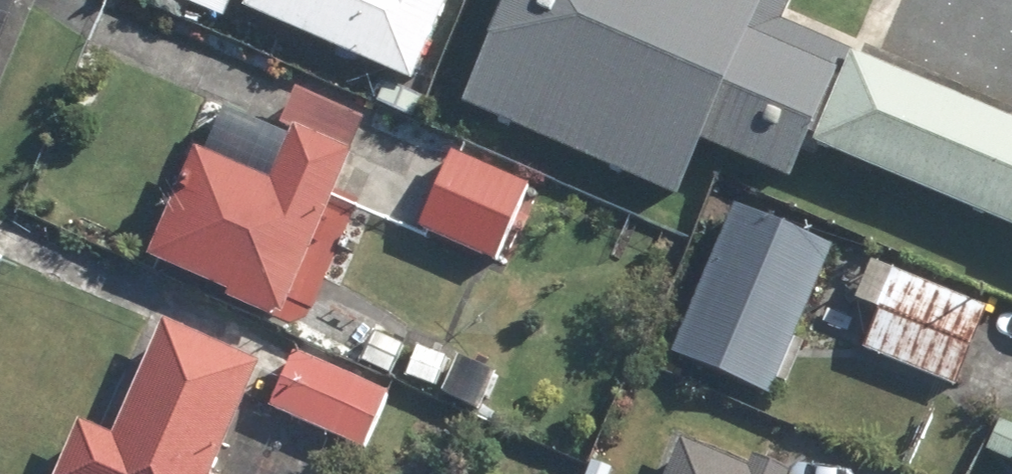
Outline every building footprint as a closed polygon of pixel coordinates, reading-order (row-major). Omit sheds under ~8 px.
[(248,5),(414,85),(455,0),(251,0),(248,5)] [(854,44),(765,9),(769,0),(514,0),(472,106),(668,184),(686,139),(798,183),(854,44)] [(860,54),(821,144),(1011,225),(1011,119),(860,54)] [(300,128),(277,180),(202,147),(153,257),(235,293),(232,301),(276,321),(279,313),(287,316),(361,151),(354,148),(367,118),(302,89),(287,123),(300,128)] [(534,186),(457,154),(424,232),(501,264),(534,186)] [(838,246),(740,204),(677,353),(774,395),(838,246)] [(859,300),(884,310),(867,349),(959,387),(993,307),(876,259),(859,300)] [(169,324),(120,436),(84,420),(61,473),(218,473),(265,365),(169,324)] [(389,391),(298,352),(273,409),(364,449),(389,391)] [(796,472),(757,456),(752,467),(685,438),(670,473),(795,473),(796,472)]
